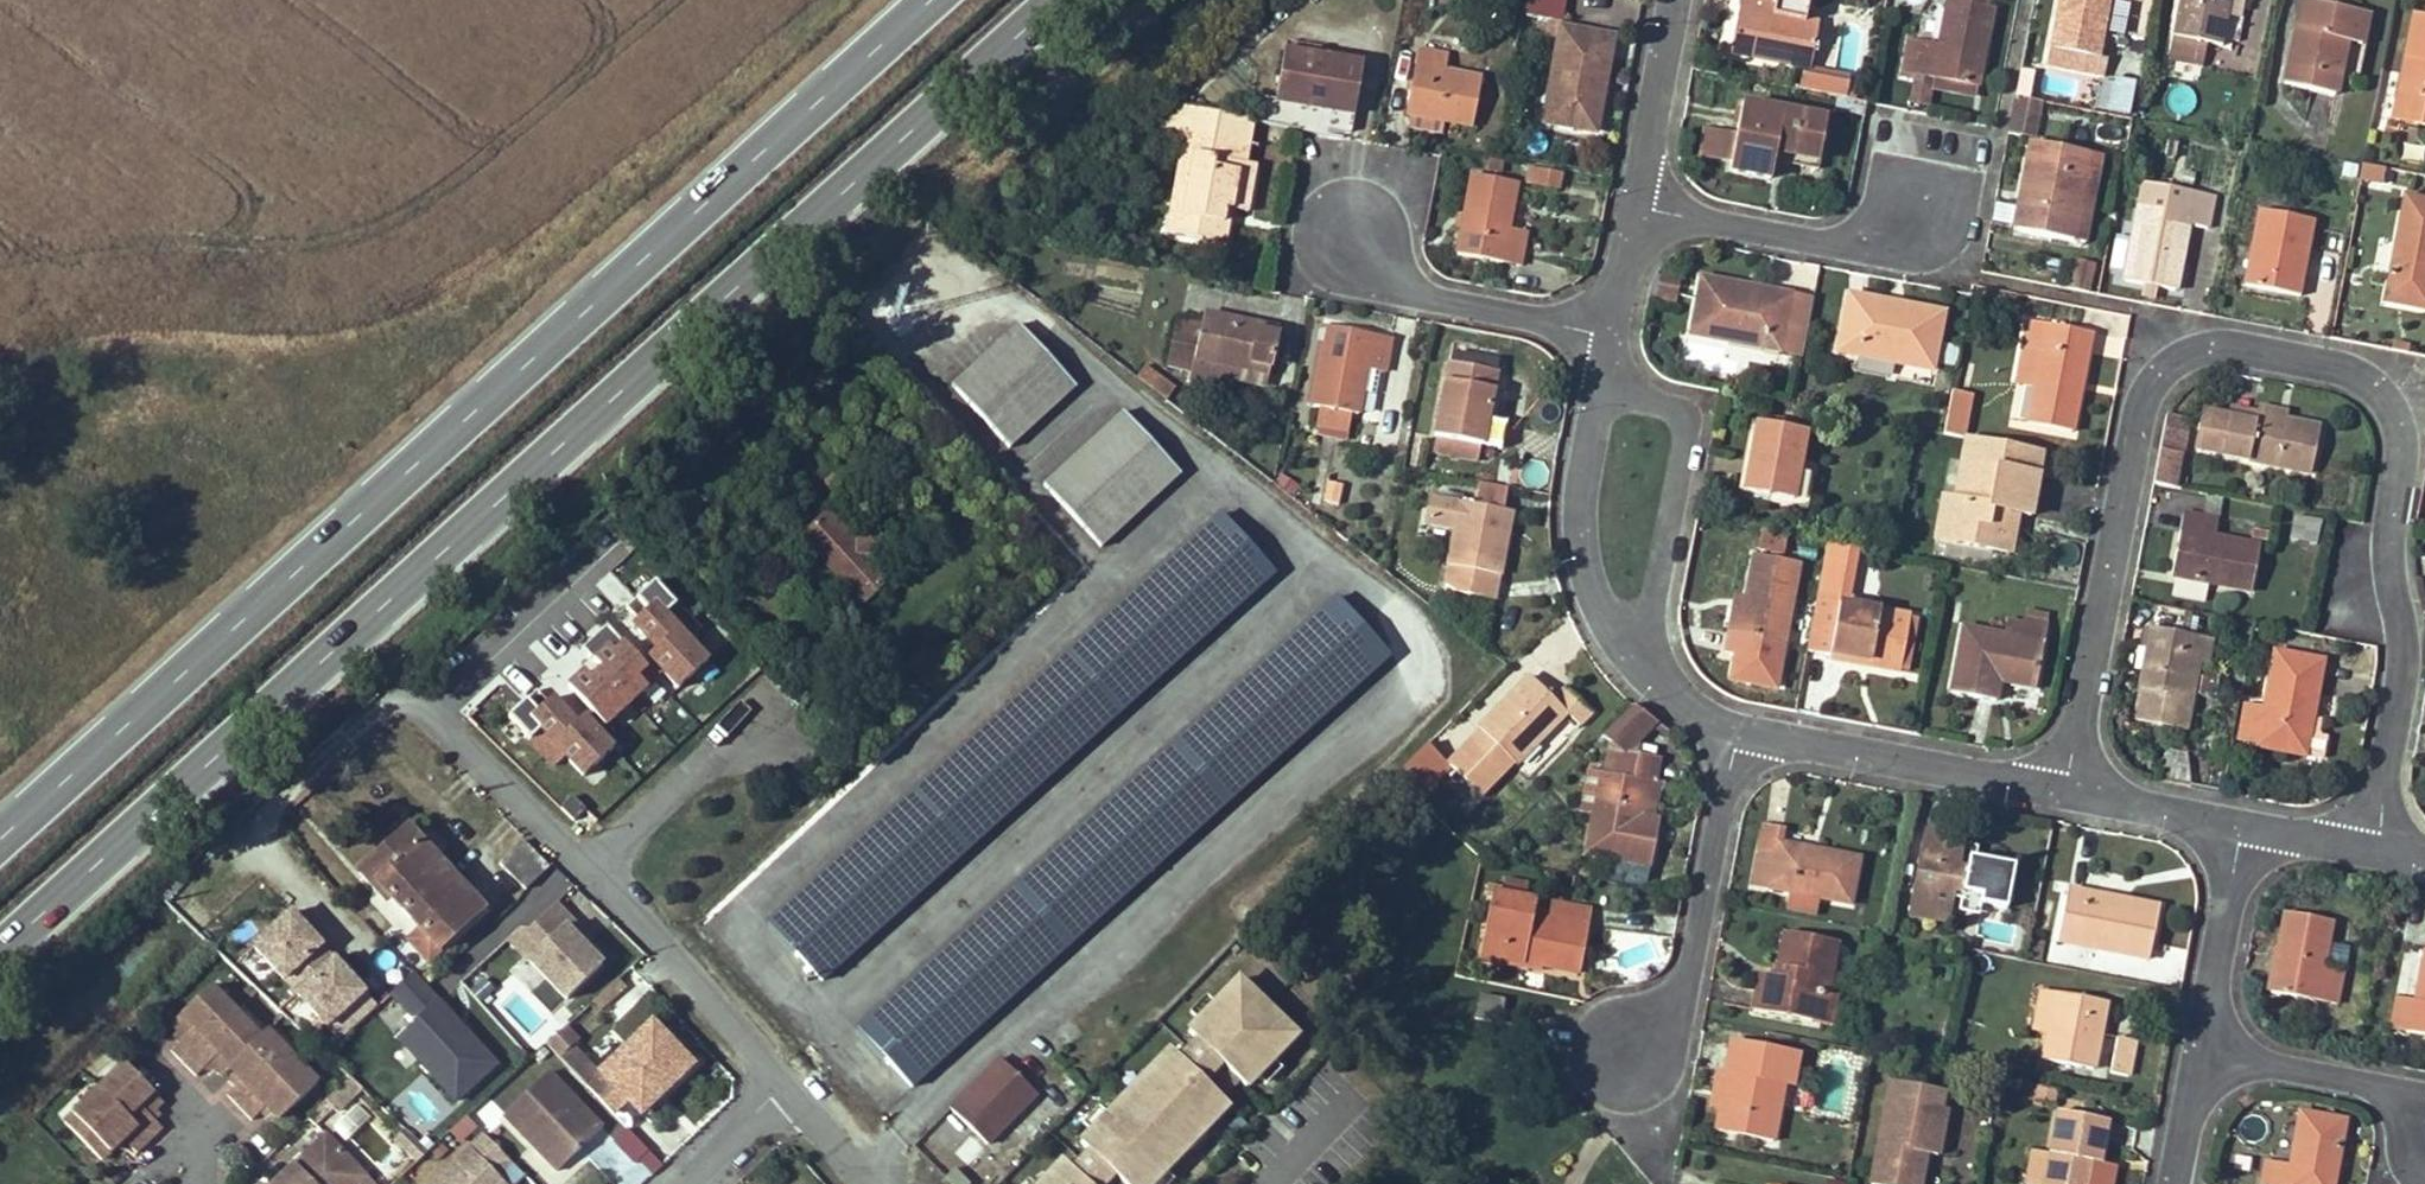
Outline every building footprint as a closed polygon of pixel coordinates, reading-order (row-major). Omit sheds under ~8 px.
[(1527,16),(1560,22),(1564,0),(1530,0),(1527,16)] [(1810,68),(1819,23),(1773,14),(1776,0),(1740,0),(1729,52),(1810,68)] [(1974,87),(1976,88),(1993,8),(1986,7),(1988,0),(1955,0),(1953,0),(1947,0),(1938,44),(1922,40),(1915,75),(1933,79),(1974,87)] [(2044,67),(2079,74),(2083,55),(2097,58),(2109,0),(2058,0),(2044,67)] [(2167,55),(2202,62),(2206,44),(2221,47),(2225,23),(2228,14),(2231,0),(2178,0),(2167,55)] [(2334,95),(2338,76),(2344,39),(2352,41),(2362,42),(2367,15),(2298,2),(2283,86),(2334,95)] [(2416,18),(2396,120),(2424,126),(2424,19),(2416,18)] [(1610,40),(1559,30),(1540,123),(1591,133),(1610,40)] [(1900,72),(1915,75),(1922,40),(1907,37),(1900,72)] [(2344,39),(2338,76),(2346,78),(2352,41),(2344,39)] [(1274,99),(1352,114),(1362,63),(1318,55),(1320,46),(1285,40),(1274,99)] [(1417,48),(1404,113),(1407,114),(1404,128),(1436,134),(1439,120),(1467,126),(1478,78),(1442,71),(1445,54),(1417,48)] [(1845,99),(1849,84),(1799,74),(1796,89),(1845,99)] [(2130,113),(2136,80),(2100,74),(2094,106),(2130,113)] [(1972,96),(1974,87),(1933,79),(1931,87),(1972,96)] [(2031,138),(2039,102),(2015,97),(2008,134),(2031,138)] [(1775,151),(1817,160),(1825,120),(1742,103),(1731,162),(1729,170),(1770,178),(1773,162),(1775,151)] [(1243,163),(1251,121),(1185,109),(1163,232),(1223,243),(1227,222),(1222,221),(1225,209),(1245,212),(1254,165),(1243,163)] [(1731,162),(1736,134),(1706,128),(1700,157),(1731,162)] [(2014,230),(2072,241),(2078,211),(2089,153),(2031,142),(2014,230)] [(1815,170),(1817,160),(1775,151),(1773,162),(1815,170)] [(2361,181),(2384,180),(2383,162),(2360,163),(2361,181)] [(1559,175),(1538,170),(1534,186),(1556,190),(1559,175)] [(1472,176),(1455,254),(1515,267),(1523,231),(1507,227),(1517,185),(1472,176)] [(2142,183),(2123,281),(2174,292),(2187,225),(2206,229),(2213,197),(2142,183)] [(2407,196),(2404,214),(2415,216),(2418,198),(2407,196)] [(2404,214),(2386,303),(2424,310),(2424,200),(2418,198),(2415,216),(2404,214)] [(2312,221),(2259,210),(2243,286),(2298,297),(2302,275),(2297,273),(2302,247),(2306,248),(2312,221)] [(2078,211),(2072,241),(2085,244),(2091,214),(2078,211)] [(2115,233),(2109,268),(2123,270),(2129,235),(2115,233)] [(2073,256),(2066,284),(2090,290),(2097,262),(2073,256)] [(1677,302),(1680,276),(1658,274),(1655,299),(1677,302)] [(1691,335),(1802,355),(1813,299),(1701,279),(1691,335)] [(1849,299),(1839,353),(1933,370),(1943,313),(1868,299),(1868,302),(1849,299)] [(1192,358),(1267,374),(1277,329),(1202,313),(1200,326),(1173,321),(1164,365),(1190,370),(1192,358)] [(2043,345),(2035,384),(2027,422),(2071,431),(2090,331),(2029,320),(2025,341),(2043,345)] [(951,386),(1007,449),(1074,389),(1018,326),(951,386)] [(1327,326),(1311,406),(1317,408),(1313,426),(1347,433),(1350,413),(1355,414),(1365,369),(1381,372),(1388,339),(1327,326)] [(2017,380),(2035,384),(2043,345),(2025,341),(2017,380)] [(1265,387),(1267,374),(1192,358),(1190,370),(1217,377),(1265,387)] [(1478,444),(1484,418),(1494,372),(1448,362),(1432,436),(1435,437),(1431,453),(1474,462),(1478,444)] [(1145,367),(1137,378),(1166,401),(1174,390),(1145,367)] [(1217,377),(1190,370),(1187,381),(1215,387),(1217,377)] [(1970,396),(1951,393),(1943,435),(1961,438),(1970,396)] [(2255,409),(2254,415),(2284,421),(2285,415),(2255,409)] [(2228,410),(2226,419),(2253,424),(2254,415),(2228,410)] [(2253,424),(2226,419),(2200,414),(2193,451),(2309,473),(2317,427),(2284,421),(2254,415),(2253,424)] [(1121,415),(1041,487),(1097,550),(1177,477),(1121,415)] [(2160,436),(2157,452),(2161,453),(2177,455),(2186,420),(2165,417),(2162,425),(2160,436)] [(1507,423),(1484,418),(1478,444),(1502,449),(1507,423)] [(1792,501),(1796,474),(1804,433),(1757,424),(1744,492),(1792,501)] [(2033,475),(2036,452),(2017,449),(1964,438),(1960,461),(2033,475)] [(2151,484),(2171,487),(2177,455),(2161,453),(2157,452),(2151,484)] [(2036,475),(2033,475),(1960,461),(1953,498),(1942,497),(1938,521),(1954,524),(1951,541),(2009,551),(2013,528),(2006,527),(2009,512),(2028,515),(2036,475)] [(1810,477),(1796,474),(1792,501),(1791,506),(1805,509),(1810,477)] [(1321,499),(1338,504),(1344,482),(1327,478),(1321,499)] [(1442,582),(1451,593),(1491,600),(1508,513),(1496,510),(1498,499),(1477,495),(1475,506),(1458,502),(1442,582)] [(2293,513),(2290,539),(2318,543),(2322,517),(2293,513)] [(822,984),(1273,574),(1219,514),(768,925),(822,984)] [(800,538),(861,605),(888,581),(868,557),(883,544),(870,528),(854,543),(827,514),(800,538)] [(2171,575),(2249,589),(2257,545),(2212,536),(2215,520),(2183,514),(2171,575)] [(1934,538),(1951,541),(1954,524),(1938,521),(1934,538)] [(1780,556),(1783,535),(1758,530),(1754,552),(1780,556)] [(1811,621),(1805,651),(1830,656),(1830,659),(1848,663),(1849,657),(1869,661),(1868,665),(1897,671),(1907,618),(1909,608),(1888,604),(1853,597),(1862,552),(1826,545),(1811,621)] [(1782,688),(1803,560),(1780,556),(1754,552),(1746,597),(1733,595),(1724,649),(1738,652),(1734,680),(1782,688)] [(2172,594),(2204,600),(2207,583),(2176,577),(2172,594)] [(606,678),(668,623),(633,585),(601,614),(592,605),(579,617),(588,626),(573,640),(606,678)] [(911,1089),(1387,656),(1334,598),(858,1031),(911,1089)] [(1916,620),(1907,618),(1897,671),(1906,672),(1916,620)] [(2004,618),(2001,634),(2017,637),(2021,620),(2004,618)] [(2017,637),(2001,634),(1963,627),(1950,692),(1995,701),(2000,680),(2033,686),(2045,623),(2021,619),(2021,620),(2017,637)] [(2183,732),(2197,665),(2198,659),(2192,658),(2196,638),(2155,630),(2151,649),(2148,649),(2143,673),(2148,674),(2145,690),(2140,689),(2134,721),(2183,732)] [(2198,659),(2197,665),(2206,667),(2212,641),(2196,638),(2192,658),(2198,659)] [(2322,661),(2274,651),(2256,744),(2303,754),(2322,661)] [(610,726),(561,672),(543,688),(592,743),(610,726)] [(1480,733),(1447,767),(1476,795),(1509,762),(1513,765),(1564,714),(1575,726),(1589,712),(1565,688),(1552,701),(1528,677),(1476,730),(1480,733)] [(1629,706),(1606,730),(1627,750),(1655,722),(1650,718),(1629,706)] [(1447,767),(1426,746),(1394,779),(1421,804),(1438,787),(1433,781),(1447,767)] [(1644,777),(1650,779),(1654,760),(1604,750),(1599,773),(1591,814),(1584,852),(1648,864),(1657,820),(1648,818),(1636,815),(1644,777)] [(1580,811),(1591,814),(1599,773),(1588,771),(1580,811)] [(1655,779),(1650,779),(1644,777),(1636,815),(1648,818),(1655,779)] [(1814,895),(1847,901),(1856,857),(1779,842),(1782,826),(1762,823),(1750,882),(1790,890),(1786,906),(1810,911),(1814,895)] [(435,952),(480,911),(406,829),(357,874),(371,891),(375,887),(435,952)] [(1958,898),(2003,908),(2012,864),(1967,855),(1964,867),(1953,865),(1959,839),(1922,832),(1906,913),(1943,920),(1944,910),(1949,890),(1959,893),(1958,898)] [(545,868),(520,844),(499,865),(520,885),(526,891),(548,870),(545,868)] [(1501,893),(1489,891),(1475,961),(1495,965),(1496,959),(1577,974),(1585,927),(1541,920),(1544,902),(1524,898),(1528,881),(1504,877),(1503,886),(1501,893)] [(1487,890),(1489,891),(1501,893),(1503,886),(1488,883),(1487,890)] [(2054,939),(2146,958),(2156,907),(2128,901),(2125,911),(2109,908),(2111,898),(2065,888),(2054,939)] [(2001,921),(2003,908),(1958,898),(1959,893),(1949,890),(1944,910),(2001,921)] [(509,938),(562,999),(609,960),(556,898),(509,938)] [(338,1039),(381,1000),(292,902),(248,941),(338,1039)] [(1588,910),(1544,902),(1541,920),(1585,927),(1588,910)] [(2327,921),(2282,912),(2268,993),(2334,1005),(2340,970),(2319,966),(2327,921)] [(1782,979),(1772,977),(1757,973),(1749,1010),(1827,1028),(1833,999),(1823,997),(1835,945),(1782,933),(1774,967),(1784,969),(1782,979)] [(2413,999),(2419,1000),(2424,970),(2424,952),(2422,951),(2413,999)] [(1774,967),(1772,977),(1782,979),(1784,969),(1774,967)] [(1248,1086),(1303,1029),(1239,969),(1184,1026),(1197,1039),(1187,1049),(1210,1072),(1221,1060),(1248,1086)] [(2419,1000),(2413,999),(2407,1032),(2424,1035),(2424,970),(2419,1000)] [(229,1094),(252,1117),(265,1104),(278,1118),(321,1075),(272,1026),(262,1036),(212,986),(174,1024),(186,1037),(174,1049),(198,1074),(213,1059),(225,1071),(230,1066),(238,1073),(229,1081),(235,1088),(229,1094)] [(2046,1030),(2055,992),(2041,989),(2033,1027),(2046,1030)] [(2104,1003),(2055,992),(2046,1030),(2040,1059),(2089,1070),(2104,1003)] [(2389,1028),(2407,1032),(2413,999),(2396,996),(2389,1028)] [(650,1024),(585,1086),(611,1114),(625,1100),(634,1110),(660,1085),(665,1090),(690,1065),(650,1024)] [(558,1058),(575,1041),(563,1028),(545,1045),(558,1058)] [(2133,1042),(2115,1038),(2108,1072),(2126,1075),(2133,1042)] [(1076,1136),(1079,1139),(1034,1183),(1105,1183),(1115,1173),(1126,1183),(1154,1183),(1234,1101),(1170,1039),(1076,1136)] [(1728,1055),(1725,1071),(1753,1077),(1756,1061),(1728,1055)] [(1753,1077),(1725,1071),(1717,1108),(1713,1129),(1770,1141),(1782,1083),(1789,1084),(1793,1065),(1757,1057),(1756,1061),(1753,1077)] [(63,1121),(101,1162),(124,1141),(136,1154),(163,1128),(151,1115),(165,1101),(127,1060),(63,1121)] [(998,1060),(949,1110),(985,1145),(1034,1095),(998,1060)] [(1803,1066),(1793,1065),(1789,1084),(1799,1086),(1803,1066)] [(1717,1108),(1725,1071),(1715,1070),(1707,1106),(1717,1108)] [(547,1072),(502,1116),(556,1171),(601,1128),(547,1072)] [(399,1116),(428,1147),(475,1104),(445,1073),(399,1116)] [(360,1090),(350,1080),(325,1104),(335,1114),(360,1090)] [(1868,1183),(1918,1183),(1924,1153),(1934,1155),(1944,1109),(1937,1108),(1940,1091),(1889,1080),(1868,1183)] [(660,1085),(634,1110),(639,1114),(665,1090),(660,1085)] [(2032,1104),(2039,1105),(2042,1091),(2035,1090),(2032,1104)] [(2042,1091),(2039,1105),(2053,1108),(2055,1094),(2042,1091)] [(2259,1183),(2330,1183),(2343,1119),(2300,1111),(2290,1164),(2264,1159),(2259,1183)] [(2041,1183),(2113,1183),(2117,1166),(2097,1162),(2105,1121),(2056,1112),(2047,1153),(2041,1183)] [(394,1140),(405,1150),(414,1141),(403,1131),(394,1140)] [(432,1183),(488,1183),(496,1175),(510,1163),(483,1135),(432,1183)] [(273,1183),(369,1183),(323,1136),(273,1183)] [(405,1150),(418,1163),(428,1154),(414,1141),(405,1150)] [(2047,1153),(2031,1149),(2024,1183),(2041,1183),(2047,1153)]
